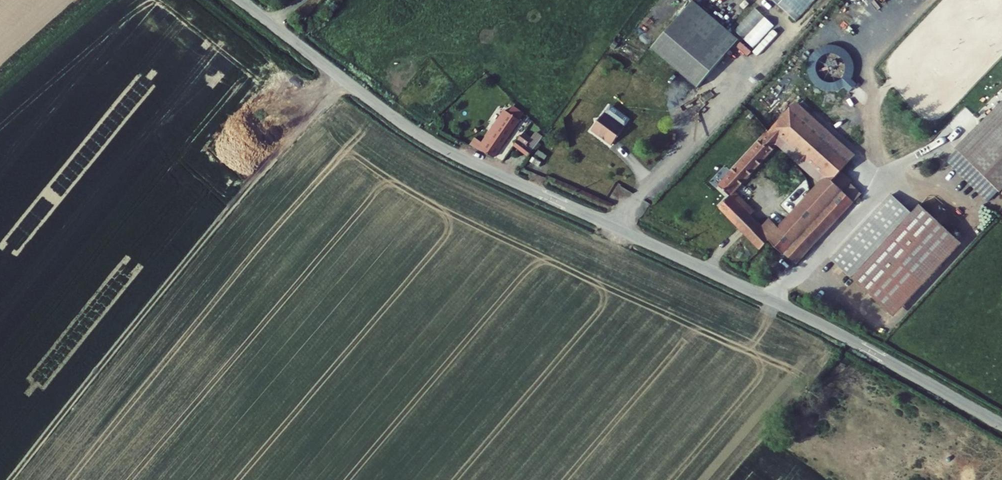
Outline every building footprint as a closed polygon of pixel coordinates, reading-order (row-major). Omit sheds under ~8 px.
[(678,9),(724,48),(738,32),(700,0),(686,0),(678,9)] [(815,0),(774,0),(797,21),(815,0)] [(678,9),(650,42),(696,81),(724,48),(678,9)] [(856,145),(796,91),(791,97),(850,151),(856,145)] [(955,138),(999,182),(1001,179),(1001,91),(955,138)] [(850,151),(791,97),(770,121),(782,132),(825,171),(778,219),(769,212),(761,220),(755,215),(744,226),(758,241),(769,230),(784,244),(784,243),(834,191),(845,201),(861,184),(850,174),(852,171),(842,161),(850,151)] [(520,112),(508,103),(503,111),(499,108),(482,132),(474,128),(470,136),(495,147),(520,112)] [(614,113),(600,104),(589,121),(603,130),(602,131),(609,136),(622,117),(614,112),(614,113)] [(782,132),(770,121),(768,124),(779,134),(782,132)] [(528,130),(520,124),(510,139),(525,149),(538,131),(531,126),(528,130)] [(722,162),(711,174),(728,189),(735,182),(779,134),(768,124),(727,166),(722,162)] [(735,182),(728,189),(742,203),(749,196),(735,182)] [(728,189),(717,201),(736,219),(747,207),(742,203),(728,189)] [(845,201),(834,191),(784,243),(796,254),(845,201)] [(956,229),(919,194),(851,268),(888,302),(956,229)] [(747,207),(736,219),(744,226),(755,215),(747,207)] [(962,233),(956,229),(888,302),(893,307),(962,233)]
